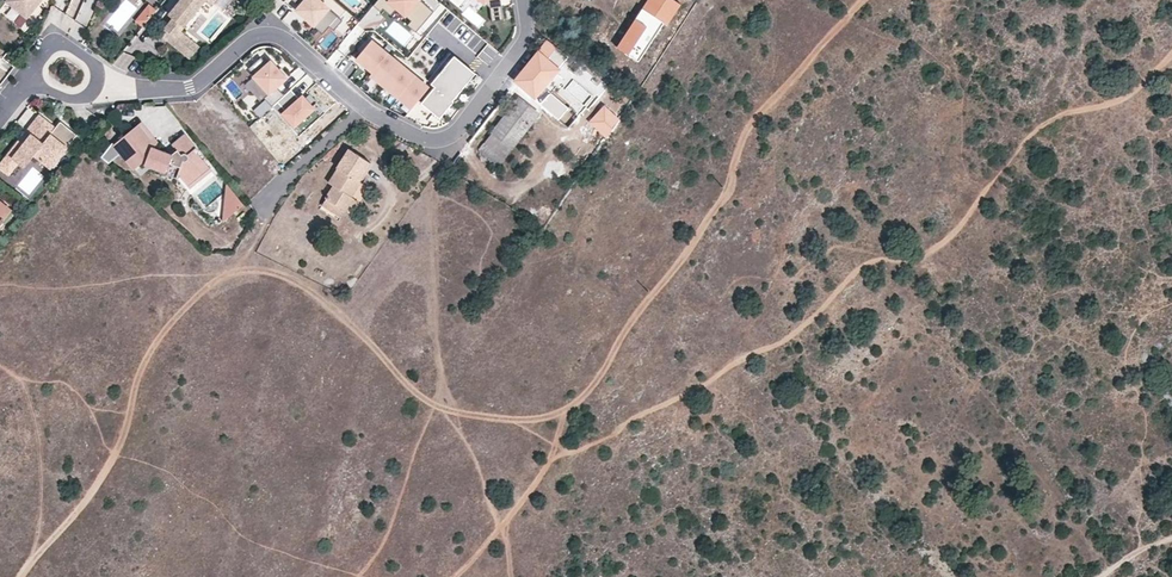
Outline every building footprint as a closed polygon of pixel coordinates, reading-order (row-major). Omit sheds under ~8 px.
[(27,17),(41,0),(6,0),(27,17)] [(64,14),(84,23),(95,0),(71,0),(64,14)] [(172,33),(167,39),(188,56),(197,45),(178,29),(202,0),(180,0),(169,14),(173,17),(165,27),(172,33)] [(217,5),(220,9),(227,0),(210,0),(217,5)] [(298,11),(307,18),(309,17),(317,24),(315,26),(324,35),(331,27),(336,31),(344,21),(320,0),(307,0),(298,11)] [(375,5),(383,12),(385,9),(393,16),(399,9),(413,20),(410,25),(418,32),(436,11),(423,0),(379,0),(375,5)] [(502,0),(482,0),(491,7),(493,21),(505,20),(502,0)] [(639,62),(664,23),(667,25),(680,4),(674,0),(647,0),(617,47),(639,62)] [(1,11),(14,19),(19,11),(6,3),(1,11)] [(157,9),(149,3),(136,20),(143,26),(157,9)] [(172,33),(165,27),(160,33),(167,39),(172,33)] [(548,39),(538,51),(516,80),(536,96),(559,68),(567,57),(548,39)] [(431,88),(373,40),(358,59),(374,72),(372,75),(413,109),(431,88)] [(454,100),(477,73),(455,55),(433,83),(436,86),(423,103),(442,119),(456,101),(454,100)] [(274,107),(286,96),(279,87),(289,79),(281,70),(273,62),(269,65),(263,58),(250,69),(257,76),(256,77),(271,94),(266,98),(274,107)] [(281,70),(289,79),(291,77),(283,68),(281,70)] [(300,106),(292,98),(281,108),(289,116),(285,119),(301,136),(322,116),(307,100),(300,106)] [(492,133),(513,148),(539,114),(518,98),(492,133)] [(258,117),(270,106),(263,99),(252,109),(258,117)] [(63,130),(62,131),(56,125),(55,127),(39,114),(27,129),(31,133),(27,139),(22,135),(8,153),(18,162),(24,166),(34,154),(50,167),(77,134),(69,128),(68,128),(67,127),(65,128),(64,129),(63,130)] [(60,121),(56,125),(62,131),(63,130),(64,129),(65,128),(67,127),(68,128),(69,128),(60,121)] [(142,145),(151,138),(158,141),(142,121),(131,130),(142,145)] [(142,145),(131,130),(113,143),(122,154),(133,169),(143,161),(145,162),(168,172),(168,173),(179,178),(181,176),(188,185),(200,175),(196,170),(205,163),(197,153),(200,151),(187,134),(173,145),(178,151),(172,155),(155,148),(158,141),(151,138),(142,145)] [(478,162),(497,169),(513,148),(492,133),(481,148),(481,156),(478,162)] [(110,164),(122,154),(113,143),(103,157),(110,164)] [(353,198),(350,195),(370,163),(346,148),(334,166),(336,167),(327,182),(331,185),(325,194),(328,196),(326,199),(345,210),(353,198)] [(8,153),(3,159),(13,168),(18,162),(8,153)] [(200,175),(188,185),(189,187),(211,170),(205,163),(196,170),(200,175)] [(229,184),(225,222),(246,205),(229,184)] [(345,210),(351,214),(360,202),(353,198),(345,210)] [(326,199),(322,206),(341,218),(345,210),(326,199)] [(12,209),(0,200),(0,224),(12,209)]
